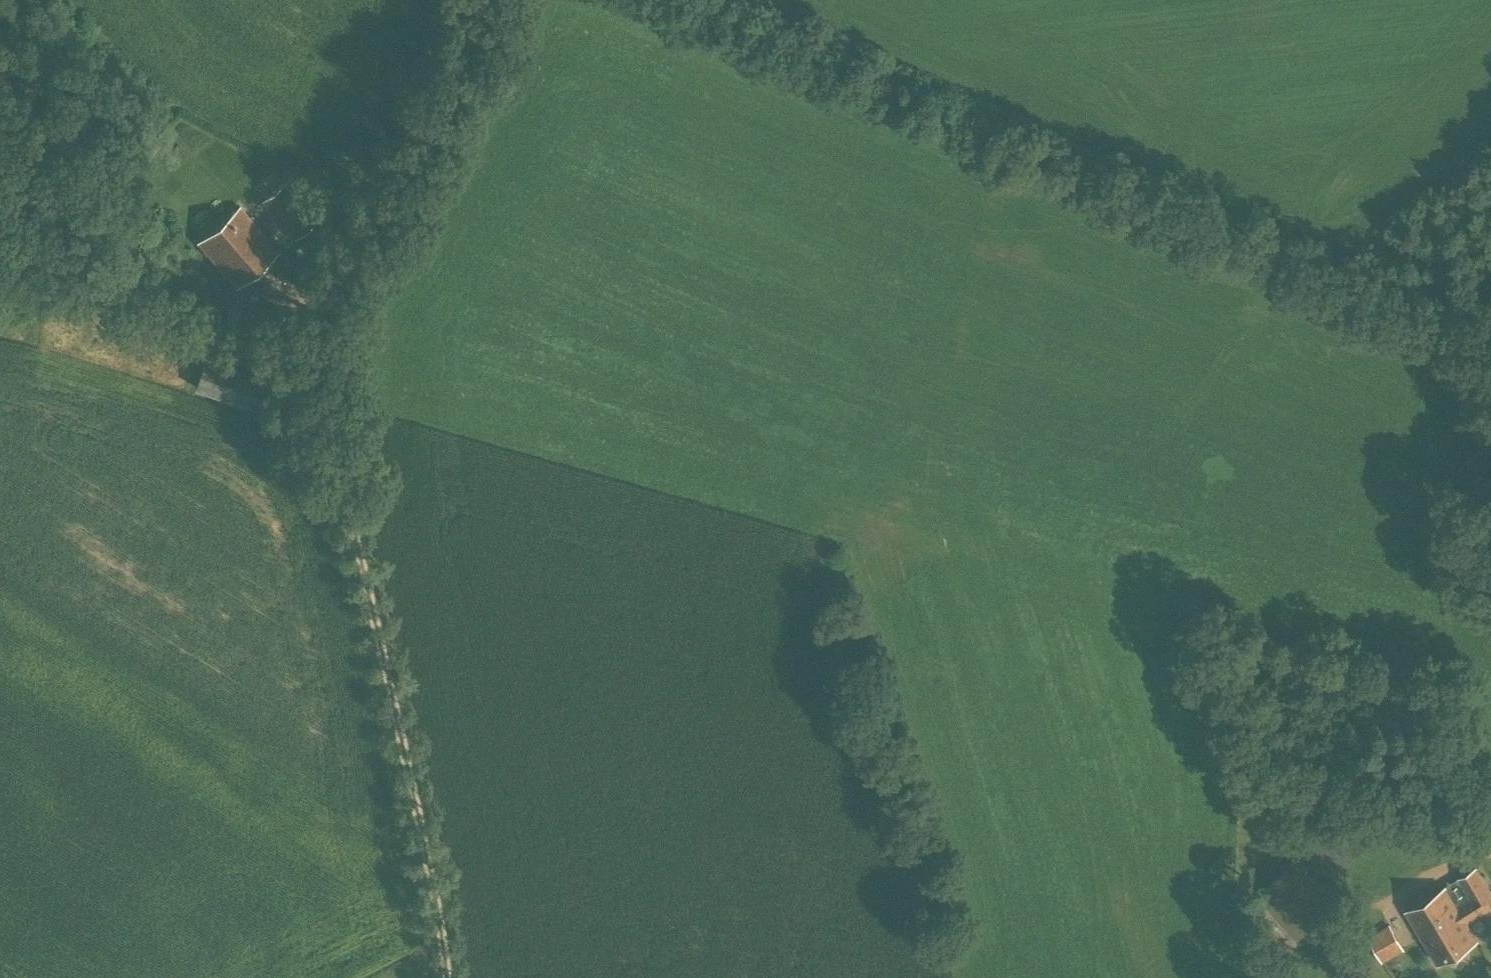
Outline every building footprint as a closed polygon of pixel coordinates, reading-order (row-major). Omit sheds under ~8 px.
[(240,205),(198,241),(237,287),(279,251),(240,205)] [(205,357),(195,386),(254,406),(256,399),(269,404),(277,381),(205,357)] [(1476,866),(1445,886),(1406,910),(1437,963),(1477,939),(1466,922),(1490,907),(1490,892),(1476,866)] [(1403,949),(1389,924),(1368,936),(1382,961),(1403,949)]
